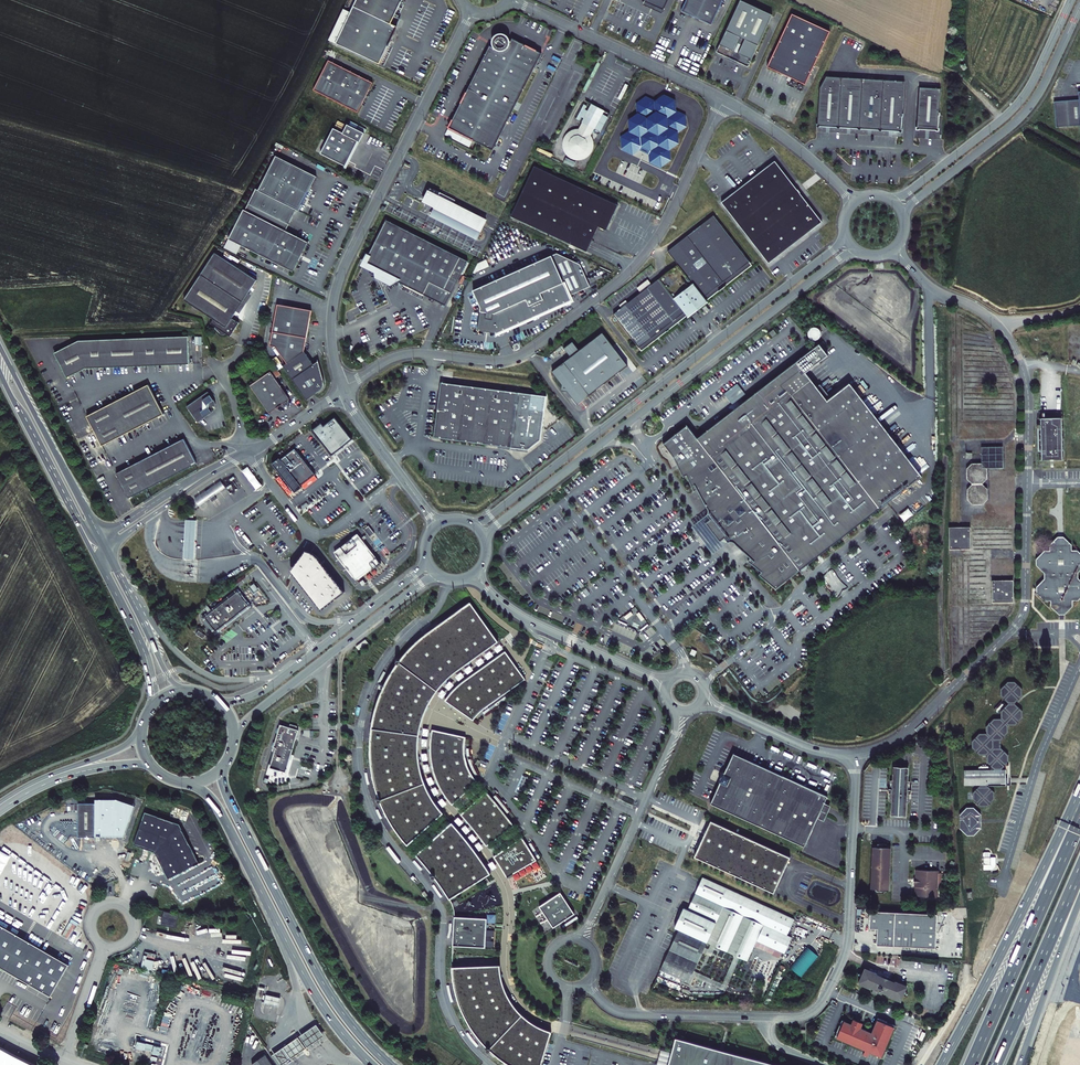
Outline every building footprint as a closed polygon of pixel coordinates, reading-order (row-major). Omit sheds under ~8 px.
[(337,43),(381,64),(399,26),(392,23),(403,0),(357,0),(352,12),(347,22),(337,43)] [(644,1),(664,10),(668,0),(645,0),(644,1)] [(681,10),(712,24),(723,0),(686,0),(681,10)] [(717,51),(727,56),(727,57),(731,59),(734,60),(738,62),(738,61),(749,66),(773,14),(743,0),(741,0),(717,51)] [(347,22),(352,12),(345,9),(341,19),(347,22)] [(767,67),(805,84),(830,31),(792,13),(767,67)] [(473,140),(493,150),(542,54),(512,39),(510,42),(510,41),(510,40),(509,39),(508,36),(506,35),(504,34),(501,34),(498,34),(497,35),(495,36),(493,39),(492,41),(492,45),(493,46),(493,47),(490,46),(448,128),(473,140)] [(314,90),(359,112),(374,82),(330,60),(314,90)] [(908,81),(826,76),(821,87),(819,127),(904,132),(908,81)] [(941,89),(918,87),(916,130),(939,131),(941,89)] [(661,169),(671,162),(670,152),(679,146),(678,135),(687,128),(685,117),(676,112),(674,102),(664,97),(655,102),(645,98),(635,104),(637,115),(627,122),(628,133),(620,138),(621,151),(632,157),(640,152),(648,156),(649,165),(661,169)] [(1064,99),(1065,124),(1079,123),(1079,97),(1064,99)] [(584,119),(579,129),(575,129),(572,130),(569,132),(566,134),(564,137),(563,141),(563,144),(563,147),(564,151),(566,154),(568,157),(571,158),(574,160),(578,160),(581,160),(585,159),(588,157),(590,155),(592,152),(593,149),(594,145),(594,142),(593,138),(591,135),(595,129),(601,132),(608,117),(602,114),(604,110),(592,104),(588,111),(585,110),(587,106),(584,104),(576,119),(579,121),(581,117),(584,119)] [(335,129),(322,154),(344,165),(349,157),(350,158),(358,142),(360,142),(365,133),(348,125),(344,134),(335,129)] [(473,140),(448,128),(445,135),(470,147),(473,140)] [(246,210),(286,231),(297,210),(299,211),(317,176),(277,156),(259,190),(257,189),(246,210)] [(776,161),(722,202),(769,263),(823,221),(776,161)] [(618,205),(534,166),(511,216),(586,251),(598,227),(606,230),(618,205)] [(244,210),(229,239),(294,272),(309,242),(286,231),(246,210),(244,210)] [(750,262),(714,215),(668,251),(678,264),(614,314),(640,347),(750,262)] [(468,263),(386,222),(364,266),(374,271),(375,280),(390,288),(398,283),(445,307),(468,263)] [(257,280),(215,253),(185,300),(213,318),(211,322),(215,325),(215,327),(215,328),(216,329),(221,334),(222,335),(224,335),(225,334),(226,333),(228,331),(233,333),(240,322),(233,318),(257,280)] [(556,253),(551,256),(569,295),(589,286),(579,264),(556,253)] [(473,292),(481,309),(478,331),(498,334),(571,300),(569,295),(551,256),(473,292)] [(477,263),(479,270),(489,266),(486,259),(477,263)] [(750,262),(640,347),(642,350),(658,338),(678,323),(688,315),(691,320),(700,313),(711,305),(707,300),(723,288),(742,273),(752,265),(750,262)] [(283,366),(307,399),(321,389),(322,388),(323,387),(324,385),(324,382),(318,361),(313,364),(303,351),(312,311),(278,303),(269,344),(270,344),(284,365),(283,366)] [(821,336),(817,325),(807,329),(811,340),(821,336)] [(628,365),(603,332),(580,350),(573,341),(565,348),(571,356),(552,371),(563,384),(562,390),(568,391),(578,404),(628,365)] [(57,358),(70,382),(88,373),(188,368),(187,341),(81,345),(57,358)] [(776,589),(922,476),(850,383),(828,400),(806,372),(828,355),(819,343),(697,438),(687,425),(663,443),(674,457),(684,476),(687,474),(695,490),(698,488),(711,505),(711,512),(714,516),(709,520),(724,539),(729,535),(732,540),(739,540),(752,557),(749,560),(763,571),(760,574),(776,589)] [(270,414),(290,399),(270,372),(250,386),(270,414)] [(548,395),(439,382),(432,436),(531,449),(543,439),(548,395)] [(103,446),(164,414),(151,390),(90,421),(103,446)] [(216,407),(216,404),(209,394),(187,408),(197,424),(213,413),(215,412),(216,410),(216,407)] [(1063,411),(1042,411),(1042,453),(1063,453),(1063,411)] [(321,423),(312,431),(330,454),(339,448),(340,450),(352,440),(335,418),(324,426),(321,423)] [(117,473),(130,498),(197,463),(184,439),(117,473)] [(969,502),(985,501),(986,500),(986,488),(982,485),(986,480),(986,468),(1003,468),(1003,446),(981,446),(981,463),(971,463),(966,469),(966,480),(971,484),(967,489),(967,500),(969,502)] [(339,448),(330,454),(331,456),(340,450),(339,448)] [(315,475),(295,449),(280,460),(279,458),(272,464),(295,493),(302,487),(301,486),(315,475)] [(247,468),(241,474),(255,492),(262,487),(247,468)] [(213,496),(224,488),(219,482),(208,489),(213,496)] [(208,489),(204,492),(208,499),(211,503),(215,499),(213,496),(208,489)] [(197,506),(208,499),(204,492),(193,500),(197,506)] [(899,514),(903,520),(913,514),(909,508),(899,514)] [(714,516),(711,512),(696,523),(718,551),(732,540),(729,535),(724,539),(709,520),(714,516)] [(196,520),(185,519),(183,558),(194,558),(196,520)] [(374,532),(368,525),(364,528),(370,535),(374,532)] [(970,526),(949,526),(949,546),(969,547),(970,526)] [(357,533),(334,552),(356,579),(372,566),(374,568),(381,563),(357,533)] [(1036,588),(1036,592),(1044,601),(1050,601),(1050,606),(1058,614),(1065,614),(1072,606),(1072,600),(1078,600),(1079,598),(1079,579),(1078,578),(1078,572),(1079,570),(1079,552),(1078,550),(1071,550),(1071,544),(1064,537),(1058,537),(1050,545),(1050,550),(1044,551),(1036,559),(1036,565),(1044,573),(1044,578),(1036,587),(1036,588)] [(312,553),(307,551),(303,562),(292,571),(322,608),(333,599),(333,600),(345,591),(319,559),(316,556),(312,553)] [(303,562),(307,551),(292,571),(303,562)] [(1007,601),(1007,580),(986,581),(986,601),(1007,601)] [(246,599),(239,590),(206,616),(208,620),(207,621),(210,626),(212,624),(217,631),(223,625),(224,626),(225,625),(225,624),(235,617),(237,616),(236,615),(250,605),(247,601),(248,600),(247,598),(246,599)] [(408,840),(411,844),(447,812),(441,806),(437,801),(433,793),(429,785),(426,777),(424,769),(422,760),(422,751),(422,741),(423,734),(424,726),(426,718),(431,706),(435,698),(439,691),(444,685),(449,680),(455,675),(462,669),(502,641),(474,602),(430,634),(421,642),(414,649),(409,654),(403,662),(397,669),(392,677),(389,684),(385,693),(382,701),(379,709),(377,721),(375,728),(374,737),(374,745),(374,752),(374,761),(375,768),(377,778),(379,786),(383,798),(387,809),(392,817),(396,823),(400,829),(403,834),(408,840)] [(634,614),(632,611),(624,617),(627,620),(634,614)] [(640,612),(637,614),(642,621),(645,618),(640,612)] [(358,649),(368,643),(366,640),(356,646),(358,649)] [(456,690),(449,700),(477,719),(484,711),(492,703),(508,694),(529,678),(508,651),(465,681),(456,690)] [(1017,724),(1023,717),(1023,708),(1016,702),(1022,695),(1022,686),(1015,680),(1006,680),(1000,687),(1000,694),(1008,701),(1001,710),(1001,716),(995,716),(988,724),(988,733),(980,733),(974,740),(974,749),(981,755),(989,755),(989,763),(995,769),(964,770),(964,785),(981,784),(974,791),(975,800),(981,806),(990,806),(995,800),(995,791),(989,784),(1007,784),(1007,769),(1002,769),(1010,761),(1010,753),(1002,747),(1002,739),(1010,731),(1009,724),(1017,724)] [(287,772),(300,730),(297,729),(298,726),(291,724),(290,727),(281,724),(274,747),(277,747),(271,767),(287,772)] [(463,741),(429,733),(428,740),(427,745),(427,751),(427,757),(428,763),(429,768),(430,774),(431,779),(433,785),(436,791),(439,795),(442,800),(448,809),(474,786),(471,781),(468,776),(466,772),(464,768),(462,762),(462,757),(461,752),(462,745),(463,741)] [(801,847),(814,819),(821,804),(824,796),(731,753),(722,773),(720,773),(719,776),(717,774),(715,778),(717,780),(716,783),(717,783),(708,804),(801,847)] [(906,817),(907,766),(891,765),(889,816),(906,817)] [(490,792),(465,814),(473,823),(479,830),(484,835),(490,845),(517,825),(513,819),(508,813),(503,807),(498,801),(493,796),(490,792)] [(94,805),(93,838),(123,838),(134,807),(116,800),(94,800),(94,805)] [(87,804),(77,804),(76,838),(93,838),(94,805),(87,804)] [(827,806),(821,804),(814,819),(819,822),(827,806)] [(974,835),(981,827),(981,814),(973,807),(967,807),(959,815),(960,828),(967,835),(974,835)] [(198,862),(179,824),(168,820),(145,813),(134,845),(156,853),(168,877),(198,862)] [(787,857),(708,821),(694,850),(774,887),(787,857)] [(456,822),(420,854),(430,864),(438,874),(445,884),(450,890),(454,897),(494,872),(487,862),(482,853),(475,844),(467,835),(461,828),(456,822)] [(988,833),(988,840),(989,841),(998,841),(998,833),(988,833)] [(526,837),(498,856),(510,877),(540,859),(526,837)] [(890,888),(892,846),(873,845),(871,887),(890,888)] [(989,875),(996,874),(999,872),(1000,870),(1000,862),(996,863),(995,859),(995,858),(993,857),(992,857),(991,857),(990,858),(989,860),(989,875)] [(940,870),(917,870),(917,878),(915,878),(915,884),(916,884),(916,896),(939,897),(940,888),(943,888),(944,873),(940,873),(940,870)] [(740,959),(746,962),(756,942),(783,955),(791,938),(786,936),(794,920),(702,877),(687,910),(683,908),(673,928),(678,930),(706,943),(710,945),(715,947),(735,957),(740,959)] [(559,895),(538,909),(552,930),(574,916),(559,895)] [(164,912),(161,924),(175,927),(177,915),(164,912)] [(938,915),(871,912),(870,929),(878,929),(877,946),(934,948),(934,932),(937,932),(938,915)] [(490,918),(458,916),(456,944),(488,947),(490,918)] [(51,996),(69,965),(0,925),(0,967),(51,996)] [(706,943),(678,930),(659,970),(687,984),(691,976),(693,971),(701,953),(704,948),(706,943)] [(708,950),(704,948),(701,953),(711,957),(715,947),(710,945),(708,950)] [(142,968),(153,970),(155,953),(144,952),(142,968)] [(693,971),(691,976),(724,992),(740,959),(735,957),(721,984),(693,971)] [(456,966),(457,972),(457,978),(459,985),(461,994),(464,1005),(468,1013),(471,1020),(477,1030),(483,1037),(491,1046),(499,1054),(513,1064),(515,1064),(545,1064),(555,1031),(546,1028),(540,1025),(535,1021),(529,1018),(524,1013),(520,1008),(517,1004),(513,997),(510,992),(508,985),(506,979),(505,973),(503,965),(456,966)] [(753,983),(758,970),(745,965),(739,978),(753,983)] [(123,974),(125,970),(110,966),(109,970),(123,974)] [(876,972),(865,967),(858,983),(869,988),(870,987),(878,990),(878,992),(880,993),(881,992),(889,995),(888,997),(898,1001),(905,985),(895,981),(895,982),(876,974),(876,972)] [(115,974),(110,973),(105,985),(110,987),(113,979),(124,983),(126,978),(115,974)] [(279,1006),(281,998),(266,995),(264,1003),(279,1006)] [(119,1004),(116,1022),(126,1024),(130,1006),(119,1004)] [(851,1022),(842,1018),(834,1036),(865,1049),(867,1050),(866,1052),(868,1053),(869,1051),(882,1056),(895,1024),(878,1016),(871,1031),(861,1026),(855,1024),(857,1022),(852,1020),(851,1022)] [(853,1018),(852,1020),(857,1022),(855,1024),(861,1026),(863,1022),(853,1018)] [(317,1024),(305,1032),(285,1046),(272,1055),(279,1064),(281,1064),(292,1057),(312,1044),(324,1036),(317,1024)] [(144,1031),(140,1043),(145,1044),(149,1032),(144,1031)] [(676,1038),(672,1052),(669,1064),(781,1064),(676,1038)] [(117,1058),(126,1049),(118,1042),(109,1051),(117,1058)] [(14,1055),(0,1047),(0,1064),(34,1064),(14,1055)] [(672,1052),(661,1050),(657,1064),(669,1064),(672,1052)] [(264,1053),(250,1062),(252,1064),(272,1064),(264,1053)]
